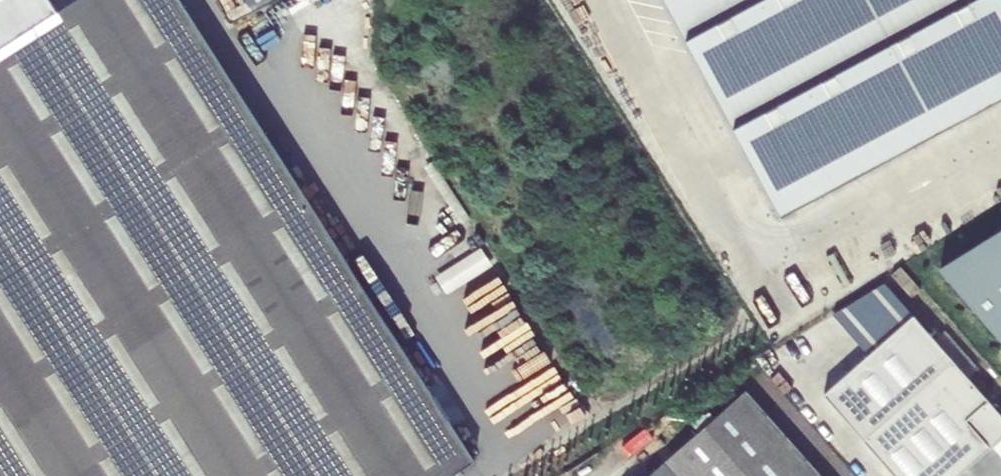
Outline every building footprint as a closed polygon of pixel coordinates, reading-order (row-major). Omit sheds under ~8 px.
[(473,461),(178,0),(77,0),(0,49),(0,475),(450,475),(473,461)] [(781,217),(1000,99),(1000,0),(666,0),(781,217)] [(938,268),(1000,339),(1000,229),(938,268)] [(915,316),(825,396),(895,475),(958,475),(992,446),(1000,438),(1000,414),(915,316)] [(746,390),(648,475),(821,475),(746,390)] [(992,446),(1000,456),(1000,438),(992,446)]
